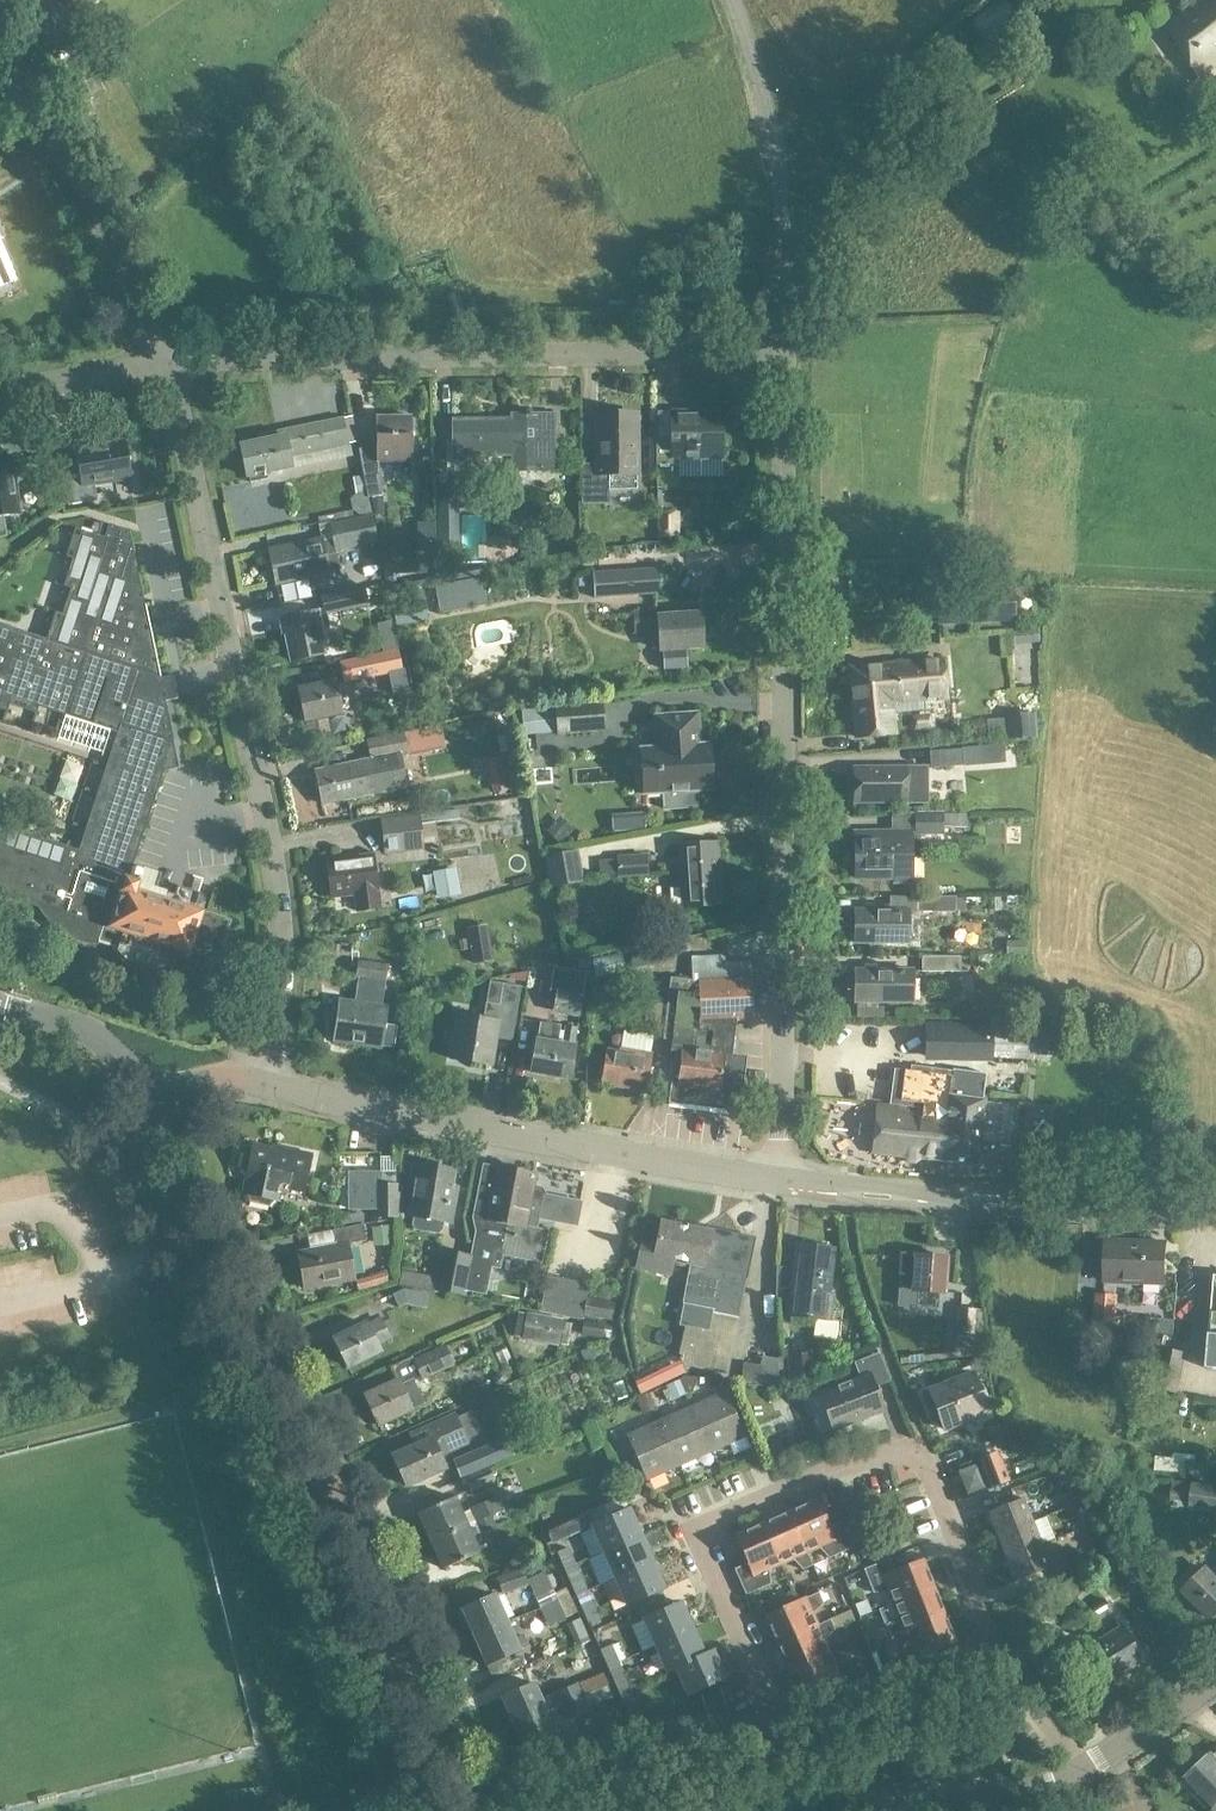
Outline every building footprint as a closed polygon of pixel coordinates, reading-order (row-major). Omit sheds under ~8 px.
[(81,11),(100,0),(74,0),(81,11)] [(1215,64),(1215,0),(1206,0),(1169,24),(1201,74),(1215,64)] [(1214,99),(1205,105),(1214,118),(1215,116),(1215,102),(1214,99)] [(18,281),(0,238),(0,288),(18,281)] [(529,472),(529,475),(534,475),(534,472),(558,472),(558,417),(534,417),(534,413),(529,413),(529,417),(515,417),(515,426),(505,426),(505,422),(456,423),(456,464),(485,464),(485,455),(517,455),(517,472),(529,472)] [(682,490),(682,459),(724,458),(724,415),(673,415),(673,437),(658,438),(658,490),(682,490)] [(611,505),(610,475),(639,475),(639,416),(600,416),(600,464),(583,464),(583,505),(611,505)] [(362,450),(370,499),(371,498),(384,496),(385,496),(386,477),(380,477),(380,463),(414,463),(414,417),(378,417),(378,447),(362,450)] [(354,418),(344,420),(260,438),(261,443),(242,447),(248,477),(250,477),(251,482),(269,479),(268,473),(295,467),(293,458),(349,446),(348,437),(357,435),(354,418)] [(85,487),(134,478),(132,468),(135,467),(132,447),(128,448),(127,442),(96,448),(95,446),(77,449),(80,466),(63,469),(70,506),(88,503),(85,487)] [(9,537),(6,518),(20,516),(20,512),(23,512),(19,491),(16,492),(11,462),(7,463),(7,460),(0,461),(0,539),(9,537)] [(257,502),(258,518),(279,516),(277,501),(257,502)] [(461,508),(460,536),(489,537),(490,509),(461,508)] [(659,511),(659,540),(678,540),(678,511),(659,511)] [(437,540),(458,540),(458,514),(437,514),(437,540)] [(332,525),(335,541),(326,543),(325,538),(268,550),(277,588),(333,576),(332,574),(342,572),(337,552),(370,545),(364,518),(332,525)] [(100,534),(103,525),(98,524),(95,533),(100,534)] [(165,946),(191,954),(192,951),(205,956),(207,950),(221,955),(231,922),(195,910),(200,895),(181,889),(178,897),(157,891),(161,877),(148,872),(144,885),(129,880),(165,770),(178,767),(173,742),(175,742),(131,531),(111,525),(107,538),(77,529),(68,557),(75,559),(66,587),(72,589),(63,615),(57,613),(49,640),(0,624),(0,709),(10,712),(12,706),(39,715),(41,708),(69,717),(73,704),(125,721),(79,864),(71,862),(71,861),(0,838),(0,893),(56,911),(51,924),(100,947),(106,926),(136,936),(134,944),(163,953),(165,946)] [(408,559),(408,563),(408,574),(427,574),(427,559),(408,559)] [(596,597),(665,593),(664,568),(595,572),(596,597)] [(441,612),(476,606),(470,577),(435,584),(441,612)] [(325,611),(320,612),(283,620),(286,636),(288,636),(294,662),(327,655),(324,643),(327,642),(324,629),(331,627),(329,616),(375,606),(371,587),(323,597),(325,611)] [(393,625),(429,618),(424,588),(387,595),(393,625)] [(940,592),(942,624),(1014,620),(1012,589),(940,592)] [(638,623),(635,624),(636,636),(661,634),(662,650),(704,648),(703,615),(662,617),(661,613),(637,615),(638,623)] [(684,652),(663,655),(665,670),(687,666),(684,652)] [(345,684),(376,676),(370,654),(340,662),(345,684)] [(855,707),(891,703),(944,698),(941,661),(851,670),(855,707)] [(332,734),(329,717),(344,713),(337,684),(301,692),(307,721),(308,721),(312,738),(332,734)] [(1004,690),(1009,741),(1038,738),(1037,720),(1042,719),(1039,687),(1004,690)] [(604,702),(557,706),(557,709),(524,712),(526,736),(559,733),(559,737),(607,733),(604,702)] [(891,703),(855,707),(858,736),(894,732),(891,703)] [(699,736),(698,714),(657,717),(659,749),(642,750),(645,793),(665,791),(667,809),(699,806),(698,789),(714,788),(711,745),(699,746),(698,736),(699,736)] [(413,756),(444,749),(439,726),(408,732),(413,756)] [(325,805),(374,795),(408,788),(403,757),(409,756),(405,735),(368,742),(372,761),(318,772),(325,805)] [(933,770),(972,767),(971,750),(931,753),(933,770)] [(507,756),(488,760),(494,788),(513,784),(507,756)] [(73,805),(85,768),(65,762),(54,799),(73,805)] [(927,769),(855,769),(855,802),(927,802),(927,769)] [(421,815),(382,820),(387,857),(426,851),(425,845),(440,843),(437,824),(461,821),(459,811),(421,817),(421,815)] [(945,813),(916,813),(916,836),(944,836),(944,830),(962,830),(962,815),(945,815),(945,813)] [(913,883),(912,833),(856,834),(857,878),(896,878),(896,883),(913,883)] [(683,847),(687,908),(722,905),(718,845),(683,847)] [(585,884),(579,851),(545,858),(551,890),(585,884)] [(649,855),(619,857),(620,879),(650,878),(649,855)] [(382,909),(375,856),(329,862),(334,898),(358,895),(360,912),(382,909)] [(460,894),(456,870),(435,873),(439,898),(460,894)] [(919,898),(919,913),(954,913),(954,898),(919,898)] [(967,898),(954,898),(954,913),(967,913),(967,898)] [(909,943),(909,913),(856,911),(856,943),(909,943)] [(421,922),(428,946),(446,941),(439,917),(421,922)] [(493,962),(487,928),(469,931),(475,965),(493,962)] [(622,954),(592,960),(596,978),(626,972),(622,954)] [(695,960),(696,985),(699,1024),(737,1022),(755,1020),(752,963),(727,965),(727,958),(695,960)] [(962,958),(924,958),(924,973),(960,973),(960,971),(962,971),(962,958)] [(387,1009),(382,1009),(389,966),(360,961),(357,979),(360,979),(355,1005),(343,1003),(337,1041),(395,1049),(398,1027),(385,1026),(387,1009)] [(559,1009),(582,1013),(589,971),(557,965),(550,1003),(560,1004),(559,1009)] [(646,987),(661,982),(656,967),(641,971),(646,987)] [(856,1002),(913,1003),(913,972),(856,971),(856,1002)] [(733,1057),(737,1022),(699,1024),(696,985),(676,982),(669,1039),(675,1040),(674,1051),(677,1051),(671,1099),(741,1108),(747,1059),(733,1057)] [(488,1004),(485,1020),(460,1016),(453,1060),(493,1066),(498,1039),(513,1042),(522,988),(505,985),(501,1007),(488,1004)] [(993,1023),(992,1059),(1051,1062),(1065,1046),(1066,1023),(991,1018),(991,1023),(993,1023)] [(924,1062),(992,1062),(992,1059),(993,1023),(991,1023),(925,1022),(924,1062)] [(542,1024),(539,1042),(534,1073),(571,1079),(576,1048),(575,1048),(578,1029),(566,1028),(564,1046),(560,1045),(563,1027),(542,1024)] [(604,1083),(632,1088),(631,1090),(647,1093),(653,1057),(623,1051),(622,1054),(610,1052),(604,1083)] [(984,1101),(922,1094),(921,1111),(879,1106),(874,1154),(977,1165),(984,1101)] [(847,1134),(846,1154),(867,1155),(868,1135),(847,1134)] [(256,1146),(254,1153),(246,1155),(243,1170),(249,1176),(248,1180),(249,1181),(246,1195),(249,1195),(251,1202),(271,1207),(276,1201),(280,1202),(281,1195),(285,1196),(289,1193),(290,1189),(305,1193),(313,1156),(282,1149),(281,1152),(256,1146)] [(455,1187),(457,1174),(457,1170),(413,1163),(410,1183),(414,1184),(408,1219),(416,1231),(440,1235),(444,1232),(445,1225),(455,1226),(461,1188),(455,1187)] [(467,1297),(468,1291),(487,1295),(492,1267),(501,1269),(503,1256),(543,1263),(548,1232),(538,1230),(543,1204),(533,1202),(538,1176),(486,1166),(475,1220),(478,1234),(473,1259),(445,1253),(437,1291),(467,1297)] [(349,1173),(349,1209),(376,1209),(376,1217),(402,1217),(402,1185),(381,1185),(381,1173),(349,1173)] [(370,1216),(342,1222),(343,1230),(365,1226),(372,1225),(370,1216)] [(373,1229),(375,1249),(395,1246),(392,1226),(391,1226),(390,1222),(377,1224),(377,1228),(373,1229)] [(728,1375),(740,1318),(699,1309),(711,1251),(692,1247),(696,1231),(663,1224),(658,1249),(645,1246),(640,1269),(672,1276),(675,1262),(693,1266),(681,1327),(685,1328),(678,1365),(728,1375)] [(324,1234),(327,1251),(301,1256),(307,1290),(357,1280),(350,1245),(370,1241),(368,1229),(366,1229),(365,1226),(343,1230),(335,1232),(324,1234)] [(699,1309),(740,1318),(755,1243),(696,1231),(692,1247),(711,1251),(699,1309)] [(1107,1241),(1106,1282),(1165,1284),(1167,1243),(1107,1241)] [(838,1287),(832,1286),(836,1250),(800,1246),(791,1316),(834,1322),(838,1287)] [(915,1256),(913,1292),(912,1308),(918,1316),(931,1317),(938,1310),(939,1294),(945,1294),(947,1258),(915,1256)] [(420,1274),(417,1289),(434,1293),(437,1278),(420,1274)] [(590,1283),(548,1275),(539,1313),(583,1321),(584,1314),(587,1297),(590,1283)] [(406,1304),(427,1308),(430,1294),(404,1289),(393,1294),(400,1307),(406,1304)] [(1115,1320),(1117,1297),(1098,1296),(1096,1326),(1119,1327),(1119,1320),(1115,1320)] [(587,1297),(584,1314),(612,1319),(615,1302),(587,1297)] [(958,1309),(956,1335),(976,1336),(978,1310),(958,1309)] [(514,1338),(561,1347),(561,1345),(570,1346),(574,1325),(566,1324),(566,1322),(520,1312),(514,1338)] [(382,1352),(379,1347),(393,1340),(392,1339),(400,1335),(393,1319),(384,1323),(382,1318),(368,1325),(337,1340),(350,1368),(382,1352)] [(584,1321),(582,1334),(602,1337),(603,1325),(604,1324),(584,1321)] [(1207,1369),(1215,1370),(1215,1334),(1211,1333),(1207,1369)] [(165,1340),(168,1350),(182,1346),(179,1336),(165,1340)] [(984,1337),(954,1336),(954,1356),(984,1356),(984,1337)] [(446,1346),(414,1361),(424,1382),(457,1367),(446,1346)] [(1180,1393),(1188,1353),(1162,1348),(1154,1388),(1180,1393)] [(792,1356),(794,1382),(813,1380),(811,1354),(792,1356)] [(884,1412),(875,1389),(893,1382),(881,1354),(856,1364),(862,1380),(823,1395),(836,1431),(884,1412)] [(945,1430),(989,1413),(973,1374),(930,1392),(945,1430)] [(402,1382),(367,1398),(380,1425),(413,1411),(426,1404),(414,1379),(403,1384),(402,1382)] [(694,1409),(713,1452),(745,1438),(726,1394),(694,1409)] [(713,1452),(694,1409),(662,1423),(682,1466),(713,1452)] [(409,1434),(414,1445),(392,1455),(407,1489),(450,1471),(444,1457),(470,1446),(468,1440),(482,1434),(473,1412),(458,1419),(456,1414),(409,1434)] [(867,1424),(872,1442),(890,1437),(886,1419),(867,1424)] [(682,1466),(662,1423),(630,1437),(649,1481),(682,1466)] [(500,1461),(492,1442),(458,1456),(466,1475),(500,1461)] [(1012,1480),(1000,1451),(981,1459),(992,1488),(1012,1480)] [(986,1486),(978,1466),(963,1472),(971,1492),(986,1486)] [(497,1483),(489,1467),(464,1477),(472,1494),(497,1483)] [(887,1467),(855,1478),(863,1504),(879,1498),(876,1489),(892,1484),(887,1467)] [(1028,1505),(1062,1496),(1057,1478),(1023,1487),(1028,1505)] [(1195,1483),(1190,1509),(1215,1512),(1215,1486),(1195,1483)] [(486,1504),(463,1514),(456,1498),(421,1514),(433,1541),(491,1515),(486,1504)] [(988,1513),(997,1536),(1034,1522),(1025,1499),(988,1513)] [(808,1553),(809,1553),(820,1548),(831,1559),(855,1548),(843,1522),(830,1528),(818,1502),(791,1514),(808,1553)] [(522,1516),(517,1504),(491,1515),(433,1541),(446,1570),(481,1555),(473,1537),(497,1527),(498,1528),(514,1522),(513,1520),(522,1516)] [(606,1554),(643,1537),(631,1510),(594,1527),(606,1554)] [(808,1553),(791,1514),(765,1525),(783,1565),(794,1559),(804,1570),(814,1566),(809,1553),(808,1553)] [(557,1542),(593,1525),(590,1518),(553,1534),(557,1542)] [(997,1536),(1006,1558),(1042,1545),(1034,1522),(997,1536)] [(783,1565),(765,1525),(738,1537),(750,1564),(737,1570),(748,1596),(773,1585),(771,1570),(783,1565)] [(654,1539),(657,1559),(673,1556),(670,1536),(654,1539)] [(643,1537),(606,1554),(617,1580),(655,1563),(643,1537)] [(1042,1545),(1006,1558),(1014,1582),(1051,1568),(1042,1545)] [(567,1571),(578,1566),(571,1549),(559,1554),(567,1571)] [(1085,1562),(1080,1550),(1062,1557),(1067,1569),(1085,1562)] [(895,1604),(934,1588),(924,1561),(897,1572),(892,1559),(866,1570),(875,1593),(890,1592),(895,1604)] [(655,1563),(617,1580),(629,1606),(667,1589),(655,1563)] [(590,1592),(578,1566),(567,1571),(578,1597),(590,1592)] [(1207,1567),(1183,1591),(1211,1618),(1215,1613),(1215,1568),(1213,1572),(1207,1567)] [(504,1596),(529,1586),(522,1569),(497,1579),(504,1596)] [(528,1580),(538,1603),(556,1595),(545,1572),(528,1580)] [(1063,1612),(1092,1587),(1082,1576),(1053,1601),(1063,1612)] [(934,1588),(895,1604),(899,1616),(888,1626),(892,1636),(905,1631),(945,1615),(934,1588)] [(568,1589),(556,1595),(538,1603),(549,1626),(578,1613),(568,1589)] [(590,1592),(578,1597),(590,1624),(602,1619),(590,1592)] [(780,1643),(819,1626),(814,1614),(825,1604),(820,1593),(768,1616),(780,1643)] [(476,1638),(509,1623),(497,1596),(463,1610),(476,1638)] [(1095,1623),(1112,1612),(1105,1600),(1088,1610),(1095,1623)] [(870,1612),(866,1601),(855,1606),(859,1616),(870,1612)] [(657,1646),(695,1629),(683,1602),(645,1619),(657,1646)] [(945,1615),(905,1631),(910,1643),(898,1652),(908,1677),(934,1667),(929,1653),(956,1642),(945,1615)] [(791,1669),(831,1652),(825,1640),(837,1630),(832,1620),(819,1626),(780,1643),(791,1669)] [(522,1652),(509,1623),(476,1638),(488,1666),(522,1652)] [(646,1625),(633,1631),(644,1657),(657,1651),(646,1625)] [(695,1629),(657,1646),(669,1674),(678,1670),(677,1669),(707,1656),(706,1656),(695,1629)] [(1103,1686),(1142,1662),(1122,1629),(1083,1652),(1103,1686)] [(609,1667),(621,1661),(614,1646),(602,1651),(609,1667)] [(677,1669),(678,1670),(689,1696),(727,1679),(715,1652),(706,1656),(707,1656),(677,1669)] [(831,1652),(791,1669),(803,1696),(830,1684),(836,1698),(862,1686),(851,1662),(836,1664),(831,1652)] [(633,1690),(621,1661),(609,1667),(621,1695),(633,1690)] [(537,1684),(503,1699),(515,1727),(549,1712),(561,1706),(583,1697),(577,1683),(543,1699),(537,1684)] [(583,1697),(561,1706),(566,1717),(588,1707),(583,1697)] [(644,1717),(637,1699),(625,1704),(631,1722),(644,1717)] [(549,1712),(515,1727),(528,1755),(562,1740),(549,1712)] [(1215,1756),(1213,1754),(1210,1756),(1185,1779),(1212,1810),(1215,1810),(1215,1755),(1215,1756)]
